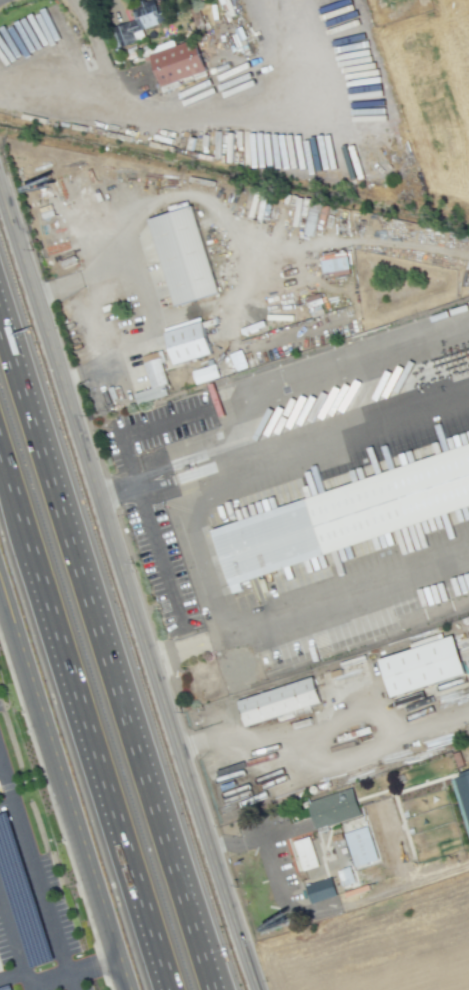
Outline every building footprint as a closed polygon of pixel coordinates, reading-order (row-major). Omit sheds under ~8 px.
[(157,0),(150,0),(131,6),(135,20),(109,29),(115,48),(144,38),(141,29),(163,22),(157,0)] [(204,71),(193,39),(149,55),(160,86),(204,71)] [(152,220),(198,205),(224,290),(179,304),(152,220)] [(320,261),(323,273),(348,268),(346,256),(320,261)] [(167,334),(204,322),(214,354),(177,365),(167,334)] [(170,395),(159,351),(142,356),(150,389),(134,393),(136,403),(170,395)] [(216,530),(468,446),(468,508),(235,587),(216,530)] [(459,636),(468,664),(468,674),(397,698),(385,660),(459,636)] [(243,702),(317,678),(326,703),(252,727),(243,702)] [(468,842),(468,774),(450,779),(468,842)] [(360,815),(352,788),(306,803),(315,830),(360,815)] [(377,862),(368,826),(343,834),(353,869),(377,862)] [(317,867),(310,837),(293,841),(300,871),(317,867)] [(304,887),(310,904),(336,895),(330,878),(304,887)]
